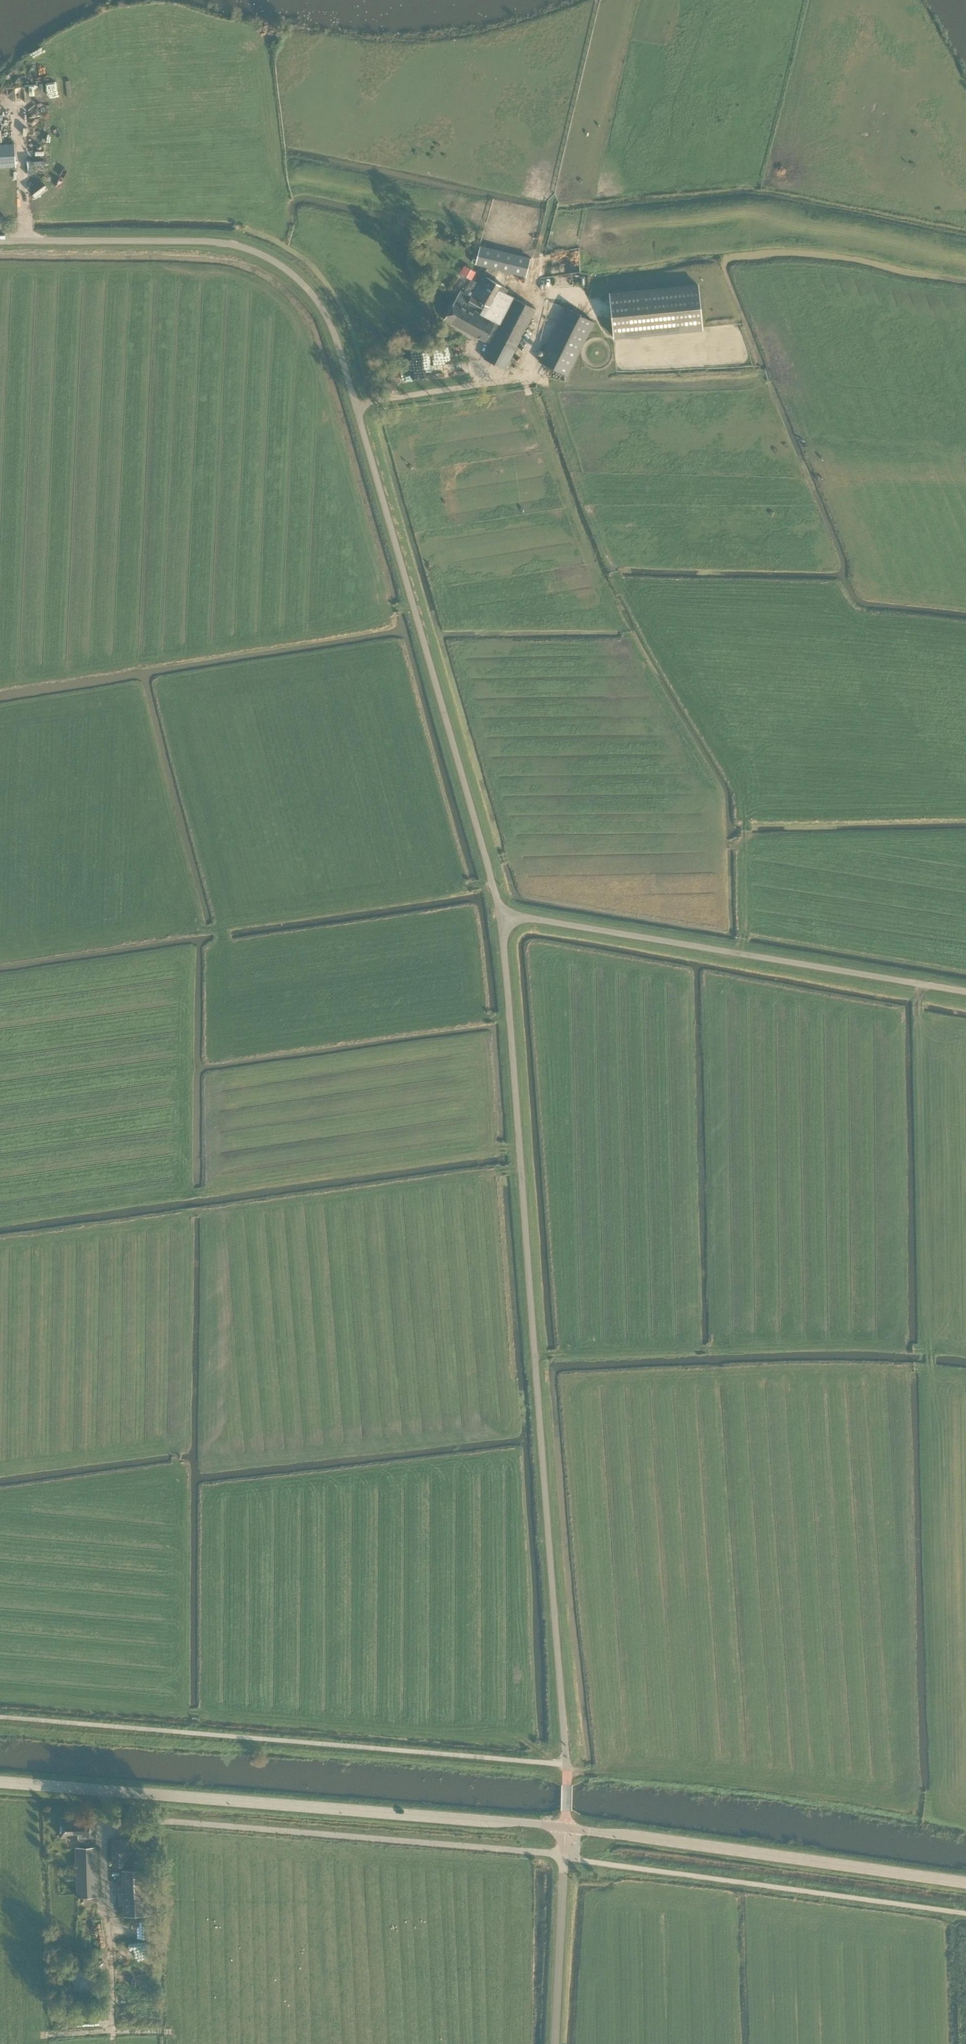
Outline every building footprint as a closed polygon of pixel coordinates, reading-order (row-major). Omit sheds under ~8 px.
[(0,144),(0,167),(16,166),(15,144),(0,144)] [(476,264),(510,273),(515,254),(480,246),(478,255),(476,263),(476,264)] [(465,265),(461,271),(473,278),(476,272),(465,265)] [(492,345),(485,359),(507,369),(536,308),(507,294),(509,290),(484,276),(473,295),(482,299),(481,301),(471,295),(464,291),(460,289),(445,320),(460,330),(463,326),(480,338),(481,337),(492,345)] [(471,279),(464,291),(471,295),(478,282),(472,279),(471,279)] [(610,295),(614,337),(704,328),(700,286),(610,295)] [(540,362),(569,376),(596,323),(567,308),(540,362)] [(76,1846),(78,1895),(98,1894),(97,1845),(95,1845),(94,1828),(96,1828),(96,1813),(70,1814),(70,1816),(59,1817),(60,1835),(68,1835),(68,1838),(79,1837),(79,1846),(76,1846)] [(112,1837),(112,1865),(128,1864),(127,1837),(112,1837)] [(122,1868),(124,1914),(152,1913),(150,1867),(122,1868)]
